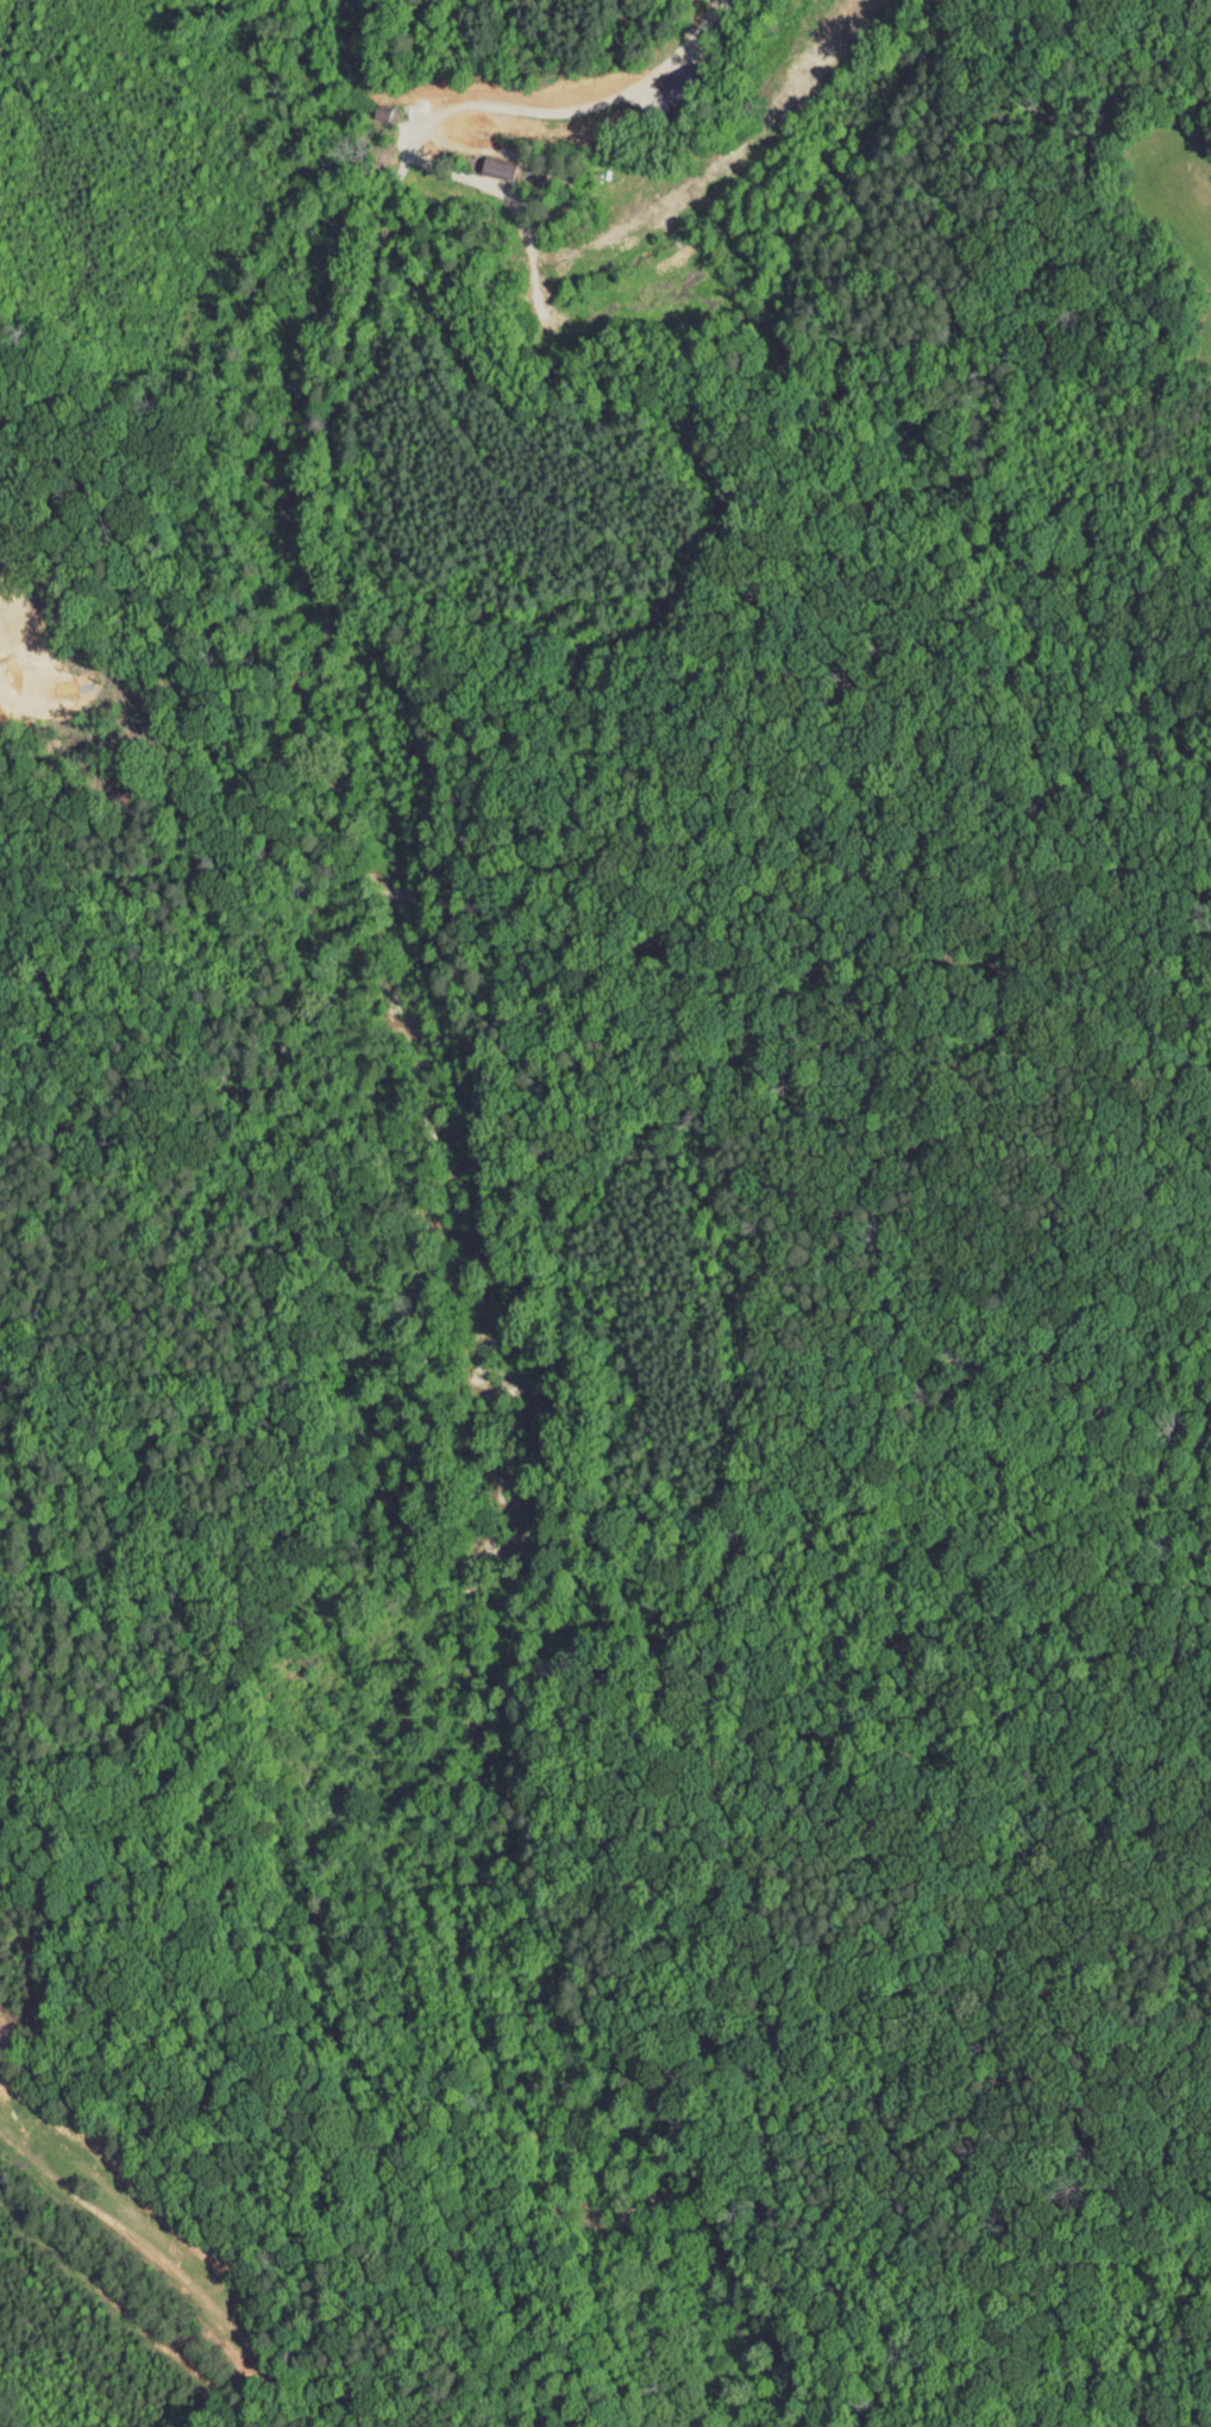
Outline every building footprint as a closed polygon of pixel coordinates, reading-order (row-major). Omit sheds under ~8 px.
[(497,173),(501,155),(470,148),(465,166),(497,173)]
